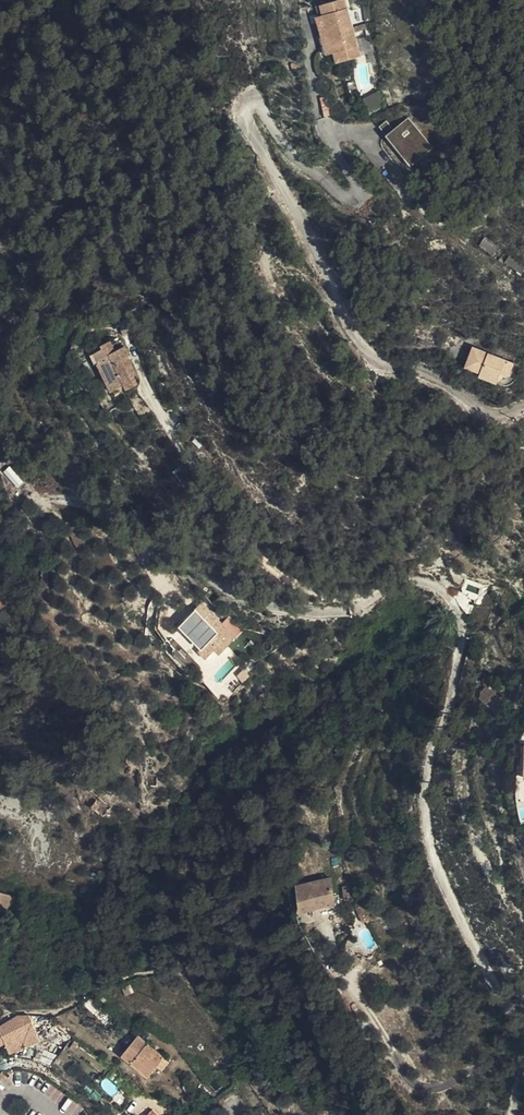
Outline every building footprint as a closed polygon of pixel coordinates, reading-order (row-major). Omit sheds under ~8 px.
[(311,8),(305,11),(319,40),(326,37),(332,49),(353,38),(334,0),(307,0),(311,8)] [(369,113),(383,106),(377,92),(362,99),(369,113)] [(388,124),(380,131),(412,170),(435,152),(410,121),(395,133),(388,124)] [(489,239),(481,250),(494,260),(502,250),(489,239)] [(523,270),(523,264),(509,254),(504,263),(521,274),(523,270)] [(118,379),(123,387),(125,386),(127,391),(139,385),(136,377),(139,376),(131,357),(133,356),(129,345),(118,350),(114,341),(103,346),(104,349),(98,352),(102,357),(108,365),(118,379)] [(111,392),(123,387),(118,379),(108,365),(102,357),(98,352),(97,352),(102,362),(99,364),(111,392)] [(475,352),(467,370),(484,378),(483,380),(510,392),(514,390),(516,389),(518,387),(519,385),(523,372),(523,371),(475,352)] [(72,370),(63,374),(67,383),(75,378),(72,370)] [(6,606),(9,604),(0,589),(0,600),(6,606)] [(204,649),(200,653),(197,655),(205,663),(214,654),(218,659),(234,642),(200,608),(177,630),(187,639),(190,635),(204,649)] [(187,639),(200,653),(204,649),(190,635),(187,639)] [(493,680),(484,682),(485,690),(483,691),(481,694),(480,697),(481,699),(482,702),(483,704),(485,706),(488,708),(492,707),(494,707),(497,706),(500,702),(501,700),(501,699),(501,697),(500,694),(499,692),(497,690),(495,689),(493,680)] [(112,806),(100,795),(90,807),(103,817),(112,806)] [(300,888),(302,897),(333,892),(332,883),(300,888)] [(333,892),(302,897),(305,914),(336,908),(333,892)] [(0,895),(0,915),(10,918),(15,900),(0,895)] [(364,912),(361,913),(368,930),(373,928),(369,920),(368,920),(364,912)] [(38,1041),(29,1016),(13,1018),(14,1018),(25,1047),(32,1044),(38,1041)] [(14,1018),(0,1027),(0,1034),(5,1046),(8,1054),(26,1048),(25,1047),(14,1018)] [(137,1038),(132,1044),(144,1052),(161,1062),(164,1059),(137,1038)] [(144,1052),(132,1044),(120,1058),(146,1080),(156,1068),(161,1062),(144,1052)] [(52,1065),(55,1058),(46,1053),(42,1061),(52,1065)] [(162,1074),(168,1067),(161,1062),(156,1068),(162,1074)]
